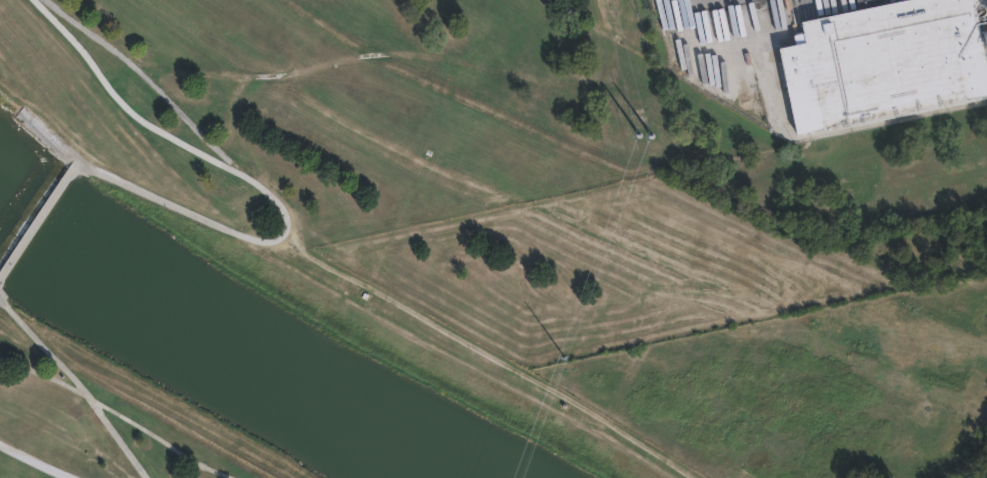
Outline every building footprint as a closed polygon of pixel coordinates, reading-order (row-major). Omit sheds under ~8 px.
[(796,19),(888,0),(968,0),(986,91),(792,132),(774,46),(801,41),(796,19)]
